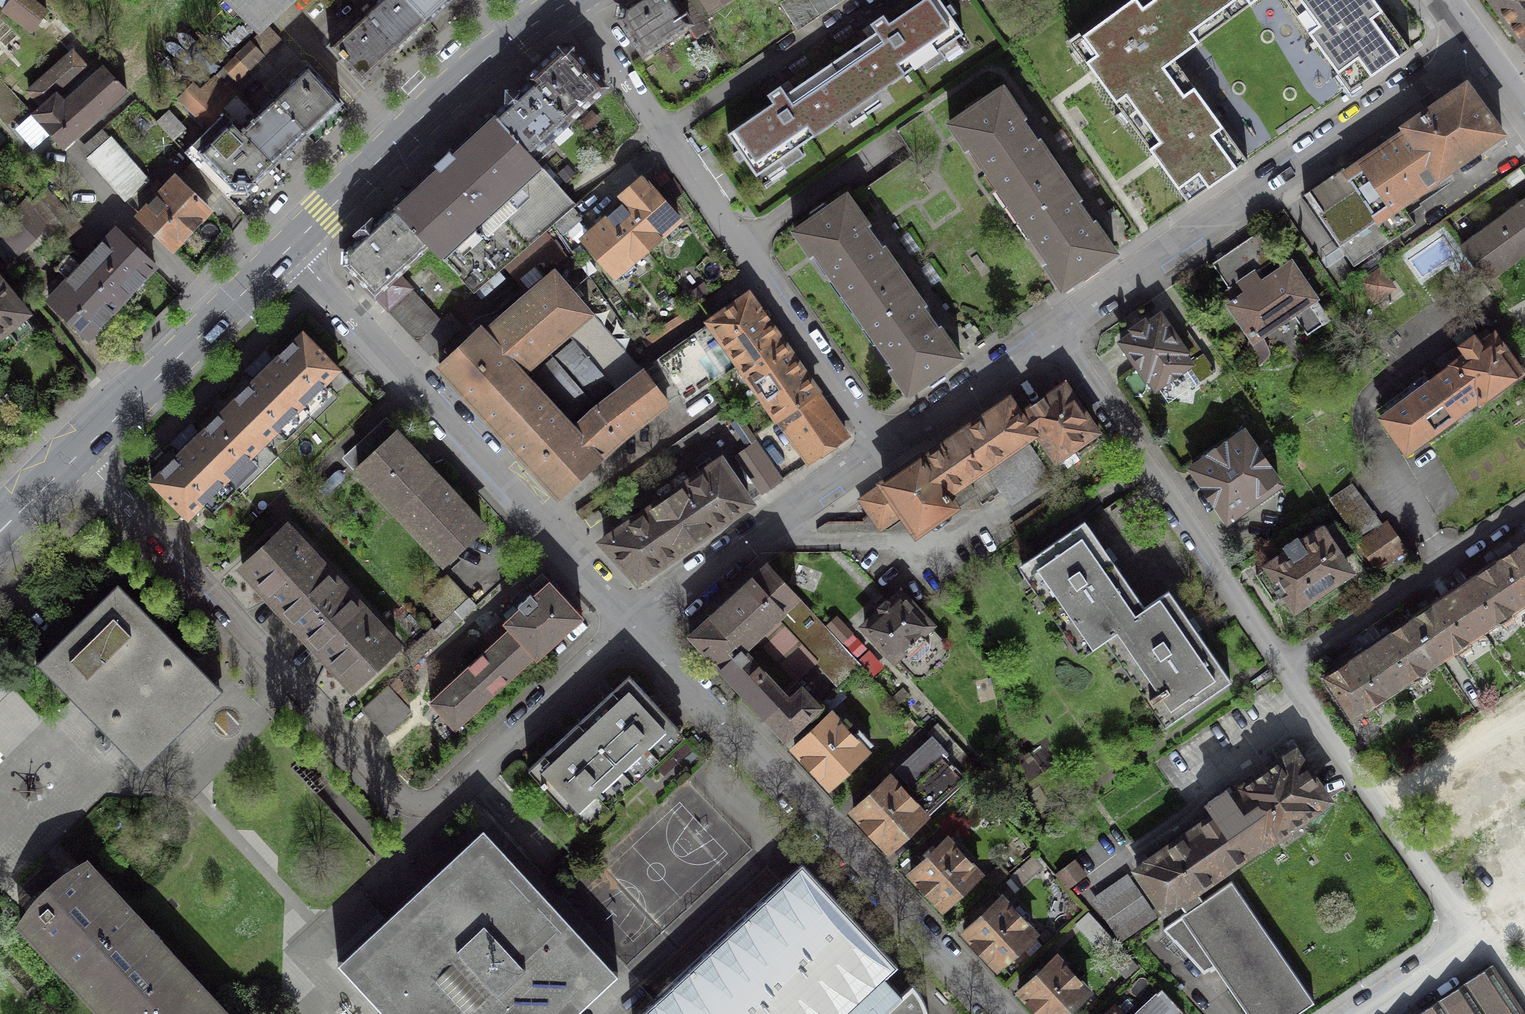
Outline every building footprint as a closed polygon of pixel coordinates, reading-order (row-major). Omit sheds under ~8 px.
[(32,0),(0,0),(0,2),(34,28),(47,11),(32,0)] [(260,32),(276,17),(294,0),(228,0),(260,32)] [(428,21),(408,0),(379,0),(362,15),(396,51),(428,21)] [(428,21),(450,0),(408,0),(428,21)] [(700,18),(689,1),(680,7),(675,0),(634,0),(623,7),(621,13),(620,18),(644,54),(700,18)] [(710,10),(726,0),(704,0),(710,10)] [(781,4),(798,29),(841,0),(787,0),(781,4)] [(832,63),(860,104),(921,62),(927,70),(945,58),(939,50),(963,34),(950,16),(956,12),(950,5),(945,8),(939,0),(923,0),(889,23),(883,15),(871,24),(877,32),(832,63)] [(1219,0),(1131,0),(1072,43),(1126,116),(1185,74),(1174,60),(1232,18),(1219,0)] [(1232,18),(1256,0),(1219,0),(1232,18)] [(1374,0),(1285,0),(1351,91),(1410,50),(1374,0)] [(1524,46),(1524,0),(1492,0),(1524,46)] [(362,82),(396,51),(362,15),(329,46),(362,82)] [(560,49),(529,77),(569,122),(606,88),(572,49),(560,49)] [(86,66),(73,51),(29,91),(41,104),(31,114),(61,148),(126,90),(105,67),(99,72),(90,62),(86,66)] [(245,66),(235,55),(199,89),(231,122),(239,129),(255,115),(237,96),(239,94),(228,82),(245,66)] [(860,104),(832,63),(786,94),(780,86),(767,94),(773,103),(728,134),(739,149),(734,153),(739,161),(744,157),(756,175),(779,159),(785,167),(804,154),(798,146),(860,104)] [(340,102),(307,67),(274,98),(307,133),(340,102)] [(1185,74),(1126,116),(1188,203),(1247,160),(1185,74)] [(507,104),(495,115),(532,156),(569,122),(529,77),(528,78),(531,82),(520,92),(520,91),(506,104),(507,104)] [(1345,167),(1342,169),(1376,220),(1401,203),(1502,133),(1466,83),(1404,127),(1406,132),(1348,172),(1345,167)] [(218,134),(231,122),(199,89),(193,84),(180,97),(205,122),(206,121),(211,126),(218,134)] [(971,144),(1011,203),(1058,171),(1039,143),(1037,144),(1019,119),(1022,117),(1003,89),(951,124),(966,147),(971,144)] [(307,133),(274,98),(255,115),(239,129),(274,164),(307,133)] [(495,115),(493,113),(443,159),(393,205),(395,207),(429,244),(474,292),(553,224),(572,208),(576,205),(532,156),(495,115)] [(247,189),(274,164),(239,129),(231,122),(218,134),(211,126),(192,144),(237,188),(247,189)] [(148,179),(111,137),(88,157),(126,199),(148,179)] [(1376,220),(1342,169),(1305,194),(1354,266),(1372,254),(1377,262),(1397,248),(1392,240),(1415,224),(1401,203),(1376,220)] [(1077,198),(1058,171),(1011,203),(1051,261),(1047,264),(1062,287),(1114,252),(1095,224),(1092,226),(1075,200),(1077,198)] [(209,208),(176,177),(139,216),(172,247),(209,208)] [(626,202),(615,211),(647,247),(679,219),(642,178),(621,196),(626,202)] [(79,226),(49,190),(33,204),(54,231),(61,240),(79,226)] [(856,308),(903,276),(883,247),(880,249),(863,225),(866,223),(846,195),(795,231),(811,253),(815,250),(856,308)] [(54,231),(33,204),(28,198),(4,221),(11,229),(0,239),(0,254),(8,263),(27,245),(33,251),(54,231)] [(1462,247),(1481,274),(1485,280),(1524,251),(1524,201),(1462,247)] [(360,239),(347,252),(347,257),(346,263),(418,341),(441,321),(397,274),(416,257),(429,244),(395,207),(376,224),(373,221),(365,228),(357,236),(360,239)] [(581,219),(572,208),(553,224),(563,235),(581,219)] [(647,247),(615,211),(583,239),(615,275),(647,247)] [(155,266),(116,229),(81,265),(121,302),(155,266)] [(1257,232),(1212,263),(1229,289),(1218,296),(1227,309),(1232,306),(1254,339),(1292,313),(1307,335),(1329,319),(1291,264),(1263,284),(1255,273),(1276,259),(1257,232)] [(121,302),(81,265),(49,299),(88,336),(121,302)] [(1380,270),(1362,282),(1375,300),(1393,288),(1380,270)] [(570,331),(590,313),(555,272),(483,334),(479,329),(440,364),(482,409),(519,374),(570,331)] [(1482,282),(1485,280),(1481,274),(1463,286),(1475,302),(1489,292),(1482,282)] [(922,303),(903,276),(856,308),(897,366),(892,370),(909,393),(960,357),(940,329),(938,331),(920,305),(922,303)] [(9,331),(17,340),(33,327),(22,314),(24,311),(0,283),(0,338),(9,331)] [(748,296),(711,322),(711,323),(655,362),(678,395),(684,403),(740,363),(777,337),(768,324),(770,322),(761,309),(759,311),(748,296)] [(576,338),(535,373),(573,416),(613,382),(619,390),(642,372),(590,313),(570,331),(576,338)] [(1134,332),(1120,341),(1124,347),(1124,354),(1129,354),(1137,366),(1136,371),(1142,373),(1146,380),(1149,378),(1156,388),(1181,370),(1193,387),(1216,371),(1187,330),(1176,337),(1160,314),(1147,323),(1145,320),(1132,329),(1134,332)] [(456,333),(443,319),(441,321),(418,341),(432,355),(456,333)] [(271,359),(262,368),(300,406),(338,368),(302,332),(273,361),(271,359)] [(1481,344),(1474,335),(1424,372),(1432,382),(1383,418),(1407,450),(1477,398),(1480,401),(1521,371),(1494,335),(1481,344)] [(816,392),(777,337),(740,363),(779,419),(816,392)] [(519,374),(482,409),(561,495),(623,438),(678,395),(655,362),(642,372),(619,390),(596,408),(572,429),(562,419),(563,418),(551,406),(550,407),(542,398),(543,398),(542,396),(541,397),(533,388),(534,388),(533,386),(532,387),(524,378),(523,376),(522,377),(519,374)] [(255,379),(227,407),(263,443),(300,406),(262,368),(253,377),(255,379)] [(1031,409),(1020,417),(1032,433),(1038,429),(1043,438),(1043,445),(1047,450),(1052,451),(1057,457),(1073,446),(1078,454),(1100,439),(1064,387),(1046,399),(1042,397),(1031,405),(1031,409)] [(846,436),(816,392),(779,419),(809,461),(846,436)] [(920,457),(859,499),(880,529),(903,512),(917,531),(972,493),(979,499),(997,487),(1010,506),(1048,479),(1021,441),(1032,433),(1020,417),(1009,400),(922,460),(920,457)] [(197,432),(188,441),(226,479),(263,443),(227,407),(199,434),(197,432)] [(583,519),(732,417),(726,408),(577,511),(583,519)] [(482,527),(396,434),(398,432),(386,419),(344,458),(357,471),(359,468),(445,561),(482,527)] [(1279,485),(1242,432),(1193,465),(1205,483),(1200,487),(1212,505),(1217,501),(1229,519),(1279,485)] [(187,517),(226,479),(188,441),(179,450),(181,452),(152,480),(187,517)] [(22,444),(20,445),(10,457),(9,460),(10,462),(13,464),(14,464),(18,461),(29,449),(29,447),(29,445),(27,443),(24,443),(22,444)] [(778,482),(752,444),(737,454),(763,492),(778,482)] [(749,502),(721,460),(626,526),(624,524),(611,534),(612,535),(604,541),(635,576),(640,576),(749,502)] [(1350,487),(1335,497),(1363,538),(1358,542),(1376,569),(1403,551),(1385,524),(1378,528),(1350,487)] [(1083,652),(1112,632),(1145,609),(1084,522),(1023,565),(1024,566),(1029,563),(1045,585),(1040,589),(1041,590),(1045,587),(1055,601),(1050,604),(1067,628),(1071,624),(1087,647),(1082,651),(1083,652)] [(1334,522),(1321,531),(1340,557),(1352,548),(1334,522)] [(242,567),(300,629),(344,588),(286,526),(242,567)] [(1340,557),(1321,531),(1301,544),(1297,537),(1284,546),(1289,553),(1269,566),(1287,592),(1296,605),(1348,570),(1340,557)] [(1499,561),(1524,600),(1524,543),(1499,561)] [(1499,561),(1455,590),(1482,629),(1497,620),(1500,625),(1514,615),(1511,610),(1524,600),(1499,561)] [(862,664),(766,563),(689,635),(784,737),(820,704),(797,680),(816,662),(839,686),(862,664)] [(1287,592),(1269,566),(1256,575),(1274,601),(1287,592)] [(466,597),(446,576),(422,598),(442,620),(466,597)] [(430,701),(455,728),(534,655),(537,658),(582,616),(549,581),(533,596),(530,593),(518,604),(520,607),(504,622),(509,628),(430,701)] [(223,689),(118,582),(36,662),(142,769),(223,689)] [(300,629),(352,686),(397,645),(344,588),(300,629)] [(1482,629),(1455,590),(1412,618),(1439,658),(1454,649),(1457,654),(1471,644),(1468,639),(1482,629)] [(929,624),(900,592),(890,602),(887,599),(877,608),(880,611),(864,626),(893,657),(896,655),(915,675),(923,675),(945,654),(946,646),(927,626),(929,624)] [(1229,680),(1169,593),(1145,609),(1112,632),(1129,656),(1124,659),(1125,660),(1130,657),(1139,670),(1134,674),(1153,702),(1158,698),(1172,717),(1166,721),(1167,722),(1229,680)] [(1439,658),(1412,618),(1370,647),(1396,687),(1411,677),(1414,682),(1429,672),(1425,668),(1439,658)] [(413,662),(441,638),(432,629),(405,653),(413,662)] [(1396,687),(1370,647),(1326,676),(1352,716),(1368,706),(1371,711),(1386,701),(1382,696),(1396,687)] [(679,728),(629,675),(529,769),(578,822),(679,728)] [(411,710),(388,686),(364,709),(387,733),(411,710)] [(853,735),(831,713),(794,748),(829,784),(872,744),(858,730),(853,735)] [(910,797),(909,799),(924,814),(926,816),(978,767),(954,742),(945,750),(931,735),(896,768),(910,783),(910,787),(915,793),(910,797)] [(1178,900),(1195,889),(1261,843),(1263,845),(1329,799),(1296,751),(1229,796),(1225,791),(1207,803),(1215,814),(1136,869),(1164,910),(1178,900)] [(891,776),(853,811),(888,847),(924,814),(909,799),(910,797),(891,776)] [(618,972),(483,827),(338,961),(386,1013),(572,1013),(618,972)] [(947,838),(910,872),(943,907),(980,872),(947,838)] [(1085,875),(1075,860),(1057,875),(1068,887),(1085,875)] [(926,1006),(922,997),(913,983),(901,994),(884,976),(898,964),(802,861),(638,1013),(928,1013),(926,1006)] [(86,862),(68,872),(54,882),(44,892),(36,901),(28,910),(20,921),(106,1013),(228,1013),(86,862)] [(1230,881),(1203,900),(1195,889),(1178,900),(1186,912),(1164,927),(1203,971),(1214,964),(1248,1013),(1295,1013),(1314,1001),(1230,881)] [(1002,897),(965,931),(997,966),(1034,931),(1002,897)] [(1088,912),(1075,923),(1125,978),(1138,965),(1088,912)] [(1019,990),(1042,1013),(1062,1013),(1089,990),(1057,956),(1019,990)] [(1491,965),(1419,1013),(1524,1013),(1491,965)] [(1184,1013),(1161,988),(1134,1013),(1184,1013)] [(1115,1005),(1105,1013),(1123,1013),(1115,1005)]
